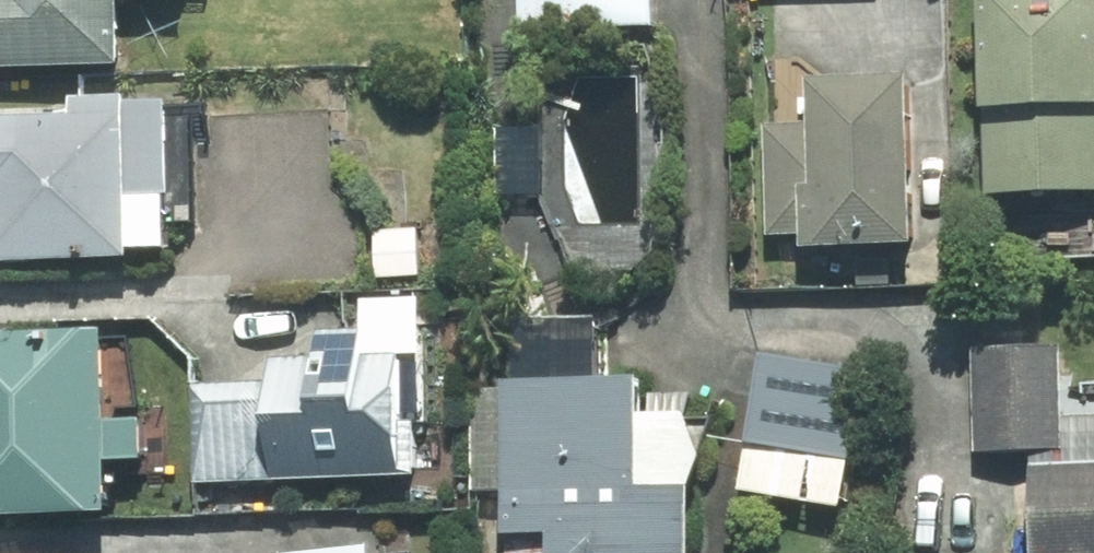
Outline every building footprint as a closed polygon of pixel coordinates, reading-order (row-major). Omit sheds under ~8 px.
[(178,0),(0,0),(0,72),(3,72),(131,72),(132,3),(178,3),(178,0)] [(519,25),(660,25),(660,0),(519,0),(519,25)] [(1093,195),(1093,0),(994,0),(994,195),(1093,195)] [(920,252),(924,77),(821,75),(820,127),(776,126),(774,236),(814,237),(814,250),(920,252)] [(174,98),(80,100),(81,117),(0,119),(0,262),(178,257),(174,98)] [(432,227),(382,226),(381,285),(431,287),(432,227)] [(563,534),(562,552),(707,552),(713,397),(644,394),(644,376),(608,374),(611,315),(518,311),(515,388),(472,386),(467,497),(513,499),(512,532),(563,534)] [(425,354),(374,354),(374,331),(314,332),(315,367),(279,367),(279,384),(199,385),(201,495),(427,492),(425,354)] [(111,332),(0,336),(0,517),(117,513),(111,332)] [(1071,461),(1073,342),(979,340),(976,454),(1037,456),(1035,552),(1093,552),(1093,462),(1071,461)] [(871,365),(764,354),(749,491),(856,502),(871,365)]
